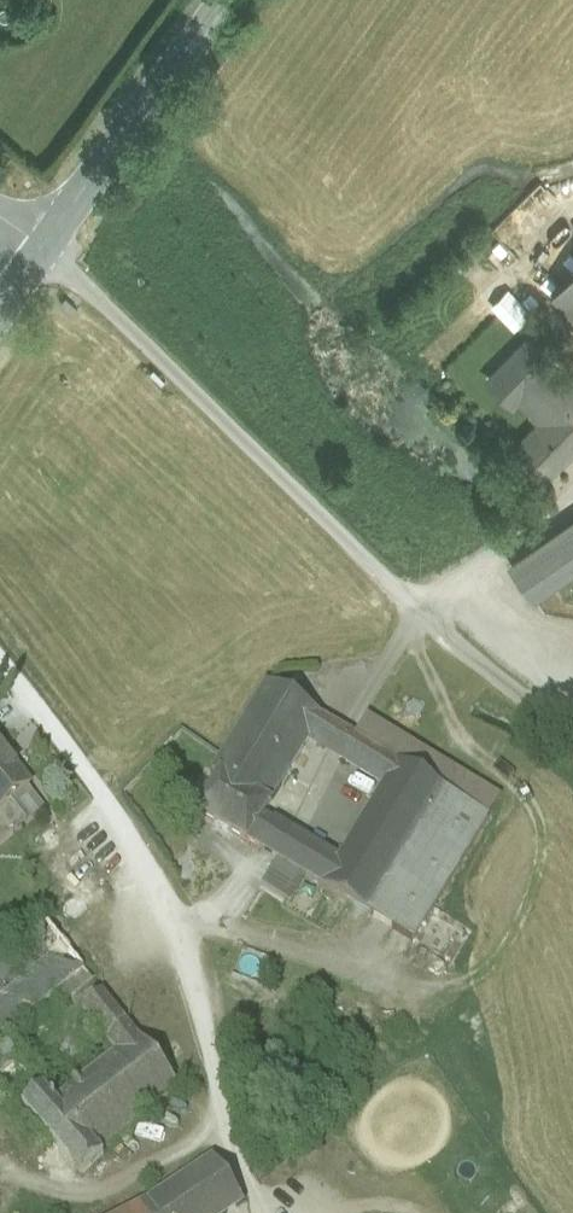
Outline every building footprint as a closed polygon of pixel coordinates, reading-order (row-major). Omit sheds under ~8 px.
[(557,288),(572,304),(572,272),(557,288)] [(521,394),(555,361),(532,338),(493,378),(517,402),(524,396),(521,394)] [(572,415),(572,378),(555,361),(521,394),(524,396),(547,419),(562,404),(572,415)] [(516,450),(546,480),(572,452),(572,415),(562,404),(547,419),(516,450)] [(308,745),(322,721),(265,688),(211,776),(218,781),(267,810),(308,745)] [(308,745),(384,790),(398,767),(354,741),(322,721),(308,745)] [(398,767),(488,820),(500,801),(366,721),(354,741),(398,767)] [(27,791),(30,788),(0,750),(0,812),(27,791)] [(488,820),(398,767),(384,790),(335,867),(321,890),(415,946),(488,820)] [(267,810),(218,781),(196,815),(246,844),(261,820),(267,810)] [(27,791),(0,812),(0,845),(43,811),(27,791)] [(274,828),(261,820),(246,844),(258,853),(274,828)] [(335,867),(274,828),(258,853),(276,864),(303,879),(321,890),(335,867)] [(287,904),(303,879),(276,864),(261,889),(287,904)] [(0,962),(0,1043),(84,974),(45,926),(0,962)] [(44,1097),(99,1153),(177,1092),(102,997),(79,1015),(112,1058),(67,1094),(55,1088),(44,1097)] [(14,1069),(0,1053),(0,1080),(14,1069)] [(39,1096),(14,1069),(0,1080),(0,1083),(24,1110),(39,1096)] [(39,1096),(24,1110),(82,1176),(103,1157),(99,1153),(44,1097),(42,1094),(39,1096)] [(146,1204),(151,1212),(230,1212),(245,1203),(215,1160),(146,1204)] [(127,1212),(151,1212),(146,1204),(127,1212)]
